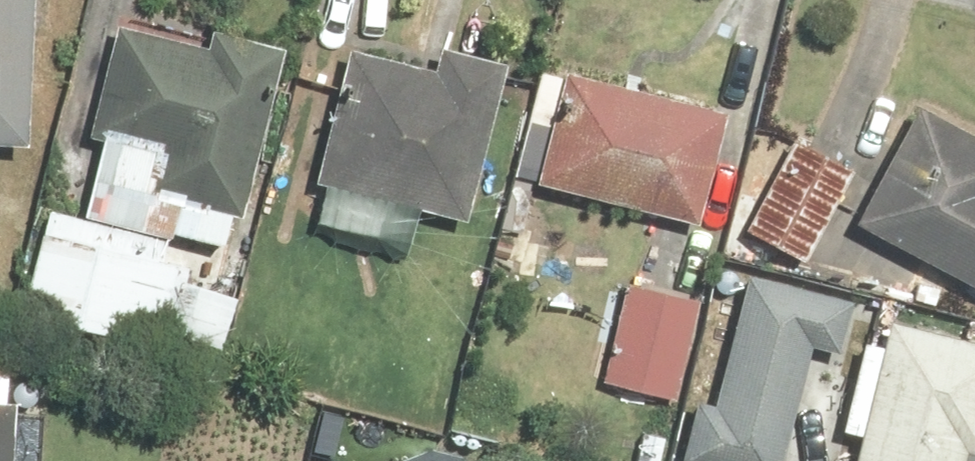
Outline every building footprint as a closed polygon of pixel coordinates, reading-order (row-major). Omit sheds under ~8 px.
[(24,0),(0,0),(0,149),(16,150),(24,0)] [(222,256),(272,50),(195,30),(192,43),(102,21),(72,146),(89,150),(72,219),(162,241),(222,256)] [(459,233),(497,71),(423,53),(420,70),(335,50),(301,196),(459,233)] [(555,76),(527,192),(694,233),(723,117),(555,76)] [(923,271),(913,289),(974,323),(974,149),(906,112),(843,228),(923,271)] [(803,270),(849,172),(782,141),(737,239),(803,270)] [(158,358),(163,339),(212,351),(225,300),(176,288),(180,269),(156,263),(162,241),(72,219),(42,212),(15,323),(158,358)] [(803,349),(839,358),(851,307),(732,279),(702,406),(687,402),(674,460),(776,460),(803,349)] [(673,407),(696,303),(615,286),(593,389),(673,407)] [(879,325),(846,460),(974,460),(974,349),(879,325)] [(43,412),(0,410),(0,460),(39,460),(43,412)] [(371,460),(474,460),(467,443),(439,435),(371,460)]
